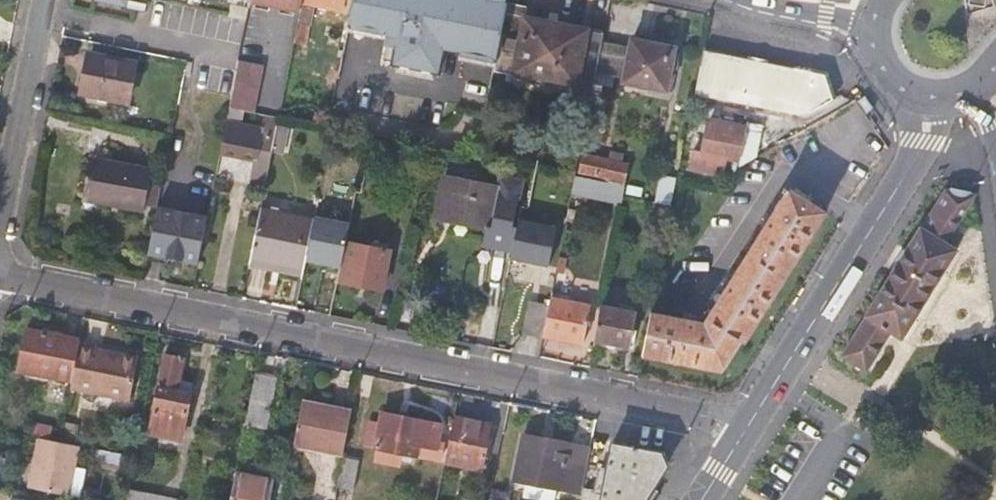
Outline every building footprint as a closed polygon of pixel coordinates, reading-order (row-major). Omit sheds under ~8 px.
[(126,8),(147,12),(149,0),(128,0),(127,5),(126,8)] [(301,1),(292,45),(305,48),(314,4),(342,9),(344,0),(301,0),(301,1)] [(506,0),(353,0),(348,23),(374,28),(387,30),(382,60),(438,71),(443,47),(496,57),(507,3),(507,0),(506,0)] [(494,67),(577,83),(574,100),(590,103),(592,93),(595,77),(599,60),(603,39),(604,34),(588,31),(565,27),(524,19),(526,7),(507,3),(496,57),(494,67)] [(631,45),(603,39),(599,60),(595,77),(666,91),(675,47),(632,39),(631,45)] [(137,61),(88,51),(81,91),(130,101),(137,61)] [(760,62),(705,51),(695,96),(751,107),(760,62)] [(264,66),(239,61),(230,106),(255,111),(264,66)] [(824,75),(760,62),(751,107),(798,117),(830,100),(825,79),(824,75)] [(242,113),(229,110),(220,154),(256,161),(252,179),(267,182),(280,116),(278,115),(267,113),(265,126),(240,122),(242,113)] [(725,160),(740,163),(747,128),(749,116),(735,113),(734,118),(724,117),(724,122),(708,119),(702,151),(693,150),(689,168),(722,174),(725,160)] [(754,129),(747,128),(740,163),(739,165),(766,149),(752,142),(754,129)] [(628,164),(580,154),(576,174),(624,184),(628,164)] [(92,156),(83,199),(145,212),(153,168),(92,156)] [(492,226),(501,186),(447,175),(439,215),(487,225),(492,226)] [(659,175),(654,199),(673,204),(678,179),(659,175)] [(521,181),(503,176),(501,186),(492,226),(487,225),(483,244),(512,249),(517,226),(513,224),(521,181)] [(624,184),(576,176),(572,195),(620,204),(622,192),(624,184)] [(703,322),(651,312),(642,356),(721,371),(741,340),(745,343),(827,211),(788,188),(703,322)] [(976,198),(946,191),(843,357),(868,372),(892,334),(903,340),(958,250),(948,244),(962,221),(976,198)] [(208,216),(158,207),(149,253),(199,263),(208,216)] [(316,218),(261,207),(250,262),(305,272),(308,260),(316,218)] [(316,218),(308,260),(342,267),(351,223),(317,216),(316,218)] [(557,228),(519,219),(517,226),(512,249),(511,258),(549,265),(557,228)] [(392,250),(350,242),(343,280),(385,289),(392,250)] [(592,307),(551,299),(550,306),(544,335),(585,343),(592,307)] [(525,332),(544,335),(550,306),(531,302),(525,332)] [(633,314),(600,307),(593,340),(627,347),(633,314)] [(74,379),(81,341),(62,337),(62,336),(28,329),(20,369),(74,379)] [(100,344),(81,341),(74,379),(72,387),(131,398),(139,354),(124,351),(123,352),(99,348),(100,344)] [(166,354),(150,436),(182,442),(192,391),(178,388),(184,357),(166,354)] [(278,376),(256,372),(246,423),(267,428),(278,376)] [(354,411),(304,401),(295,444),(301,445),(299,452),(314,454),(315,448),(345,454),(354,411)] [(438,447),(440,439),(443,423),(383,411),(376,448),(388,450),(403,453),(419,455),(420,445),(438,449),(438,447)] [(492,424),(455,417),(446,463),(483,470),(492,424)] [(34,423),(32,434),(38,435),(51,438),(53,427),(34,423)] [(70,497),(81,444),(61,440),(51,438),(38,435),(28,489),(70,497)] [(590,448),(524,435),(516,479),(526,481),(557,487),(581,491),(590,448)] [(447,440),(440,439),(438,447),(445,448),(447,440)] [(589,465),(582,499),(646,499),(669,464),(665,451),(614,441),(608,469),(589,465)] [(101,459),(133,466),(136,455),(103,448),(101,459)] [(401,465),(403,453),(388,450),(386,462),(401,465)] [(361,460),(344,456),(338,487),(355,490),(361,460)] [(237,470),(231,499),(271,499),(275,478),(237,470)] [(526,481),(523,497),(537,499),(555,499),(557,487),(526,481)] [(128,489),(126,499),(178,499),(178,498),(128,489)] [(492,491),(491,499),(502,499),(503,493),(492,491)]
